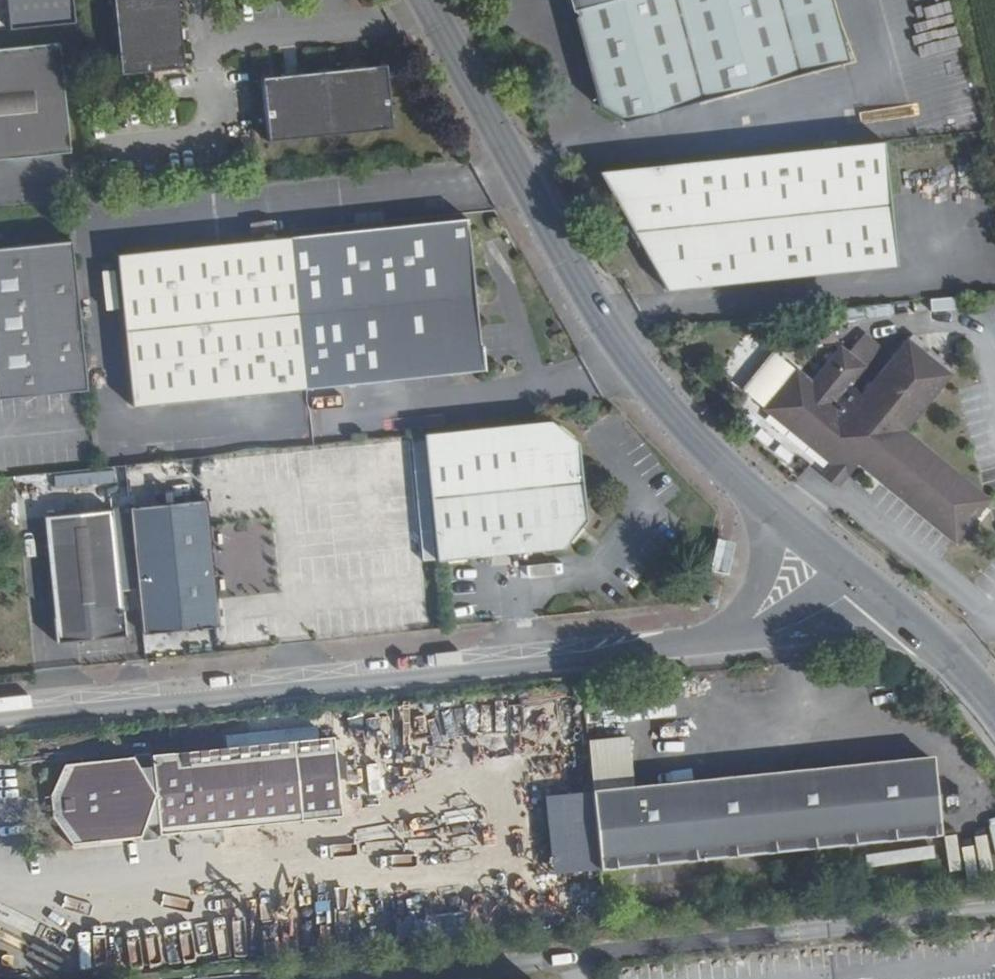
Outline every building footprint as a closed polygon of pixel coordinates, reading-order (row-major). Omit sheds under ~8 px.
[(74,0),(10,0),(13,24),(76,17),(74,0)] [(178,0),(112,0),(118,63),(184,56),(178,0)] [(783,0),(594,0),(624,119),(800,75),(782,15),(787,14),(783,0)] [(834,0),(783,0),(787,14),(835,1),(834,0)] [(55,36),(0,42),(0,157),(70,150),(55,36)] [(396,113),(388,49),(262,64),(270,128),(396,113)] [(884,144),(824,149),(600,169),(666,290),(859,271),(898,268),(884,144)] [(479,353),(462,209),(292,229),(309,373),(479,353)] [(69,227),(0,235),(0,383),(85,374),(69,227)] [(309,373),(292,229),(111,250),(129,394),(309,373)] [(933,316),(961,312),(958,295),(930,300),(933,316)] [(917,441),(906,432),(901,428),(903,426),(912,415),(948,369),(905,336),(897,347),(880,368),(861,394),(847,382),(860,365),(836,346),(810,382),(792,368),(763,406),(835,459),(847,470),(856,457),(934,521),(945,529),(955,538),(986,497),(917,441)] [(578,536),(596,512),(585,426),(565,411),(430,425),(443,550),(578,536)] [(118,492),(118,471),(54,474),(55,494),(118,492)] [(226,615),(214,490),(200,492),(212,616),(226,615)] [(212,616),(200,492),(137,498),(148,623),(212,616)] [(132,625),(118,498),(47,506),(60,632),(132,625)] [(730,564),(735,542),(714,537),(708,558),(730,564)] [(333,815),(327,734),(58,758),(64,840),(333,815)] [(953,832),(948,756),(792,769),(797,846),(953,832)] [(797,846),(792,769),(595,785),(604,864),(797,846)] [(90,911),(91,942),(107,942),(108,963),(121,963),(119,910),(90,911)]
